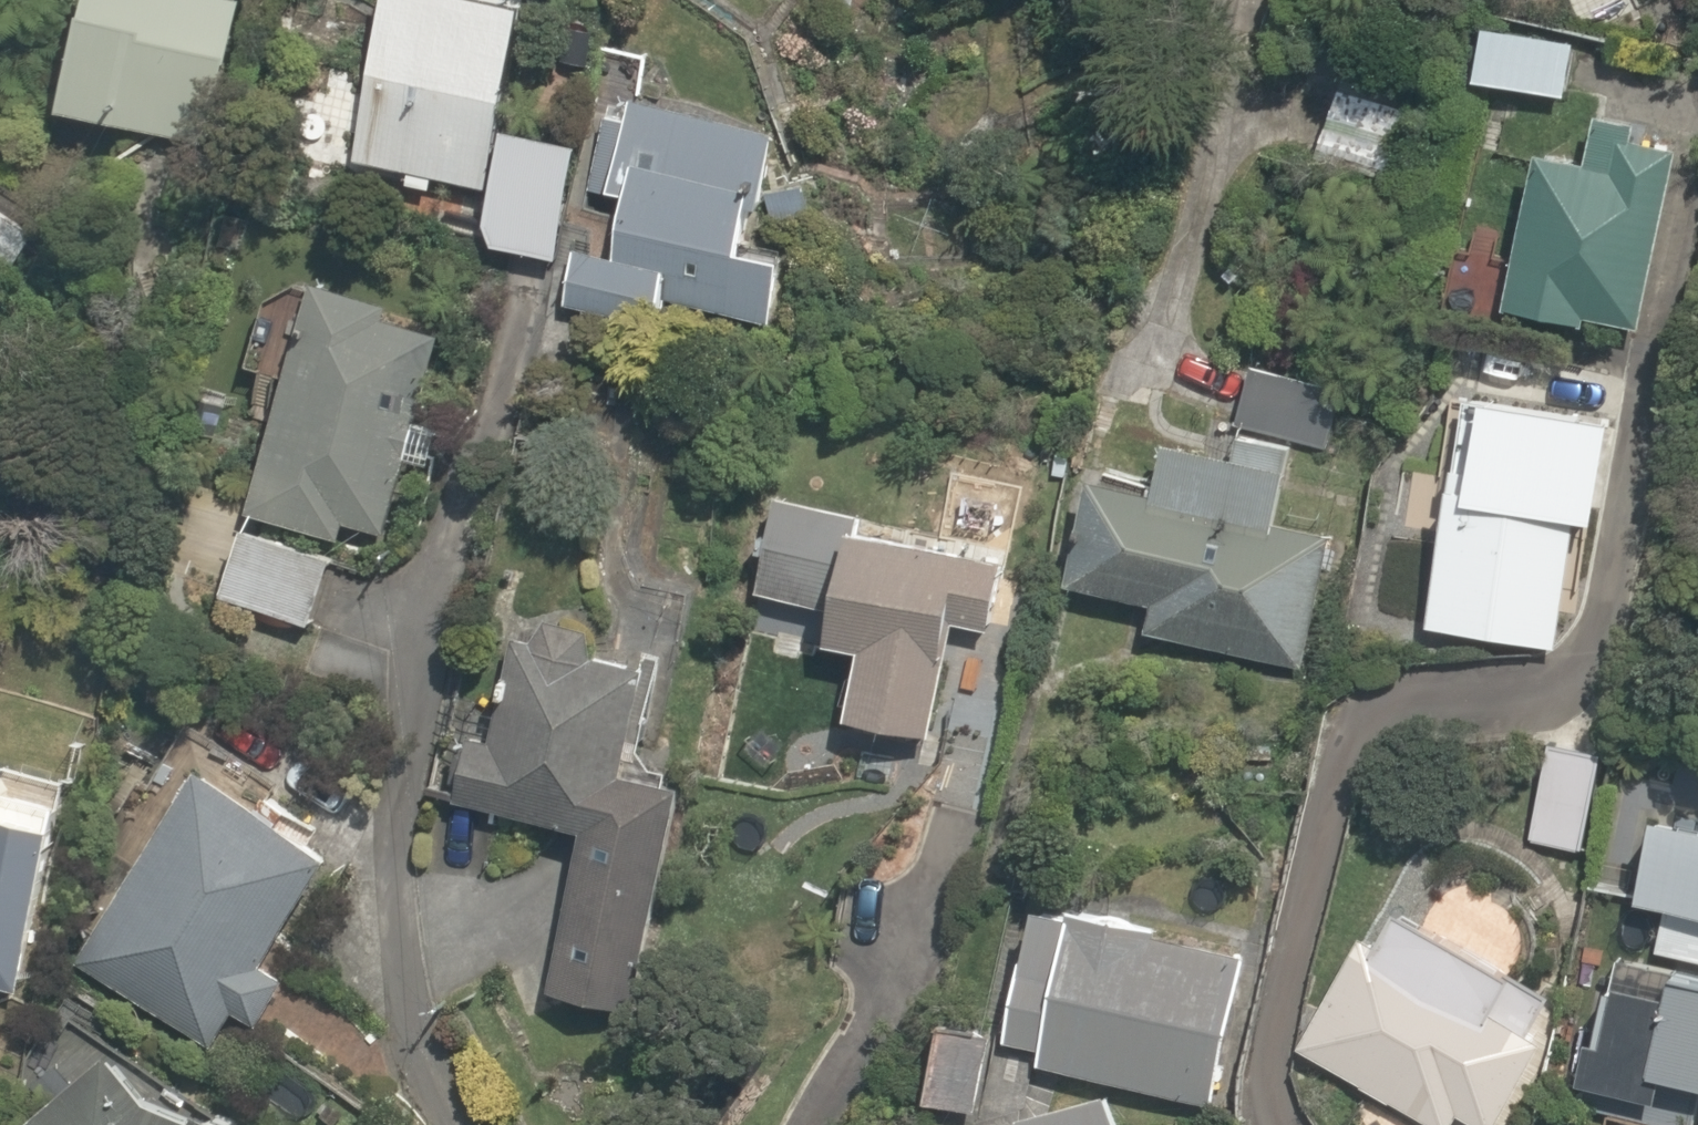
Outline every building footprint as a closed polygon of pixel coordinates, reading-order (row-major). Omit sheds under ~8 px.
[(46,99),(207,140),(242,0),(71,0),(46,99)] [(583,128),(498,114),(518,0),(367,0),(340,154),(400,164),(397,181),(429,187),(432,169),(480,177),(469,241),(561,257),(583,128)] [(1565,31),(1481,22),(1474,83),(1558,92),(1565,31)] [(646,93),(654,41),(600,34),(577,188),(612,193),(603,249),(569,244),(554,344),(760,374),(780,240),(739,234),(745,194),(764,197),(776,112),(646,93)] [(1661,175),(1526,154),(1502,307),(1636,328),(1661,175)] [(0,196),(0,280),(7,284),(42,217),(0,196)] [(375,531),(413,340),(285,315),(247,506),(375,531)] [(1313,370),(1248,361),(1237,432),(1302,441),(1313,370)] [(1572,511),(1592,514),(1609,406),(1457,382),(1420,624),(1551,645),(1572,511)] [(1097,418),(1068,576),(1145,590),(1137,630),(1309,661),(1345,462),(1097,418)] [(844,720),(920,732),(939,617),(996,626),(1014,521),(765,480),(746,591),(830,605),(824,637),(857,642),(844,720)] [(326,539),(236,516),(216,595),(306,619),(326,539)] [(494,740),(451,732),(439,799),(572,823),(542,991),(632,1007),(675,773),(622,764),(641,656),(514,633),(494,740)] [(329,831),(187,753),(71,963),(214,1041),(329,831)] [(54,778),(0,768),(0,987),(14,989),(54,778)] [(1583,884),(1697,905),(1697,806),(1601,788),(1583,884)] [(1035,884),(1003,1035),(1034,1041),(1029,1064),(1211,1103),(1248,929),(1035,884)] [(1421,1124),(1443,1124),(1453,1108),(1482,1124),(1490,1124),(1557,1016),(1371,902),(1285,1042),(1421,1124)] [(1662,917),(1630,1065),(1697,1080),(1697,924),(1662,917)] [(994,1028),(925,1008),(902,1087),(971,1107),(994,1028)] [(73,1020),(16,1085),(40,1106),(23,1124),(243,1124),(245,1114),(150,1092),(73,1020)] [(1022,1124),(1119,1124),(1106,1091),(1022,1124)]
